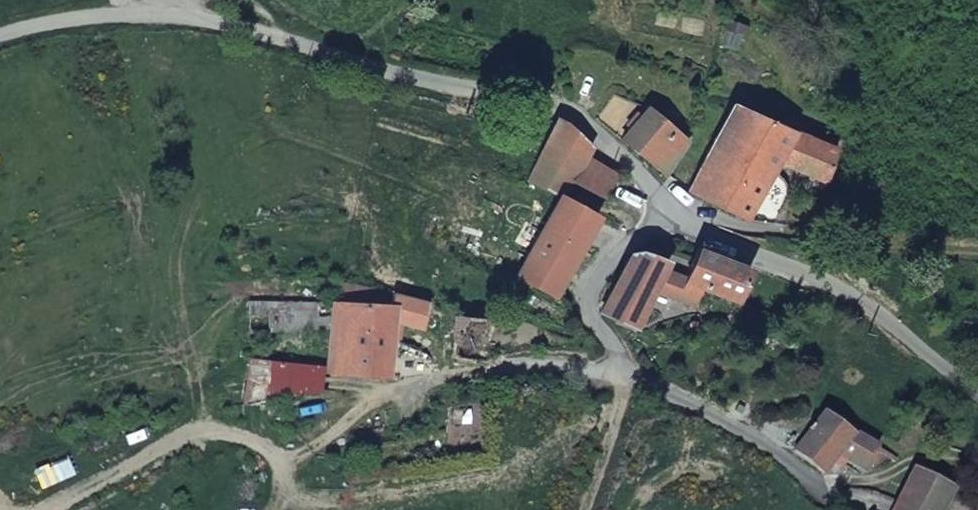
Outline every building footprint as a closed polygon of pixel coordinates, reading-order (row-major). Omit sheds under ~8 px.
[(751,223),(782,165),(827,185),(840,148),(782,124),(788,109),(772,104),(767,118),(735,103),(690,195),(720,206),(751,223)] [(620,139),(669,182),(689,144),(648,104),(620,139)] [(571,182),(576,182),(591,157),(598,148),(559,117),(526,182),(561,196),(571,182)] [(576,182),(605,199),(619,175),(591,157),(576,182)] [(561,196),(529,255),(516,281),(558,300),(605,218),(561,196)] [(697,308),(703,291),(742,305),(756,269),(700,245),(687,276),(672,270),(661,296),(697,308)] [(629,254),(601,313),(641,331),(673,262),(645,251),(629,254)] [(332,298),(329,379),(396,385),(402,323),(427,337),(433,302),(393,288),(395,304),(332,298)] [(332,298),(249,302),(251,330),(252,332),(327,334),(332,298)] [(493,362),(491,322),(453,313),(452,359),(493,362)] [(767,350),(760,344),(755,350),(762,357),(767,350)] [(250,359),(246,404),(287,401),(287,399),(286,363),(250,359)] [(286,363),(287,399),(323,398),(328,366),(286,363)] [(896,458),(822,415),(790,455),(830,480),(845,460),(881,481),(896,458)] [(968,497),(947,483),(957,468),(946,461),(936,477),(914,467),(891,509),(959,509),(968,497)]
